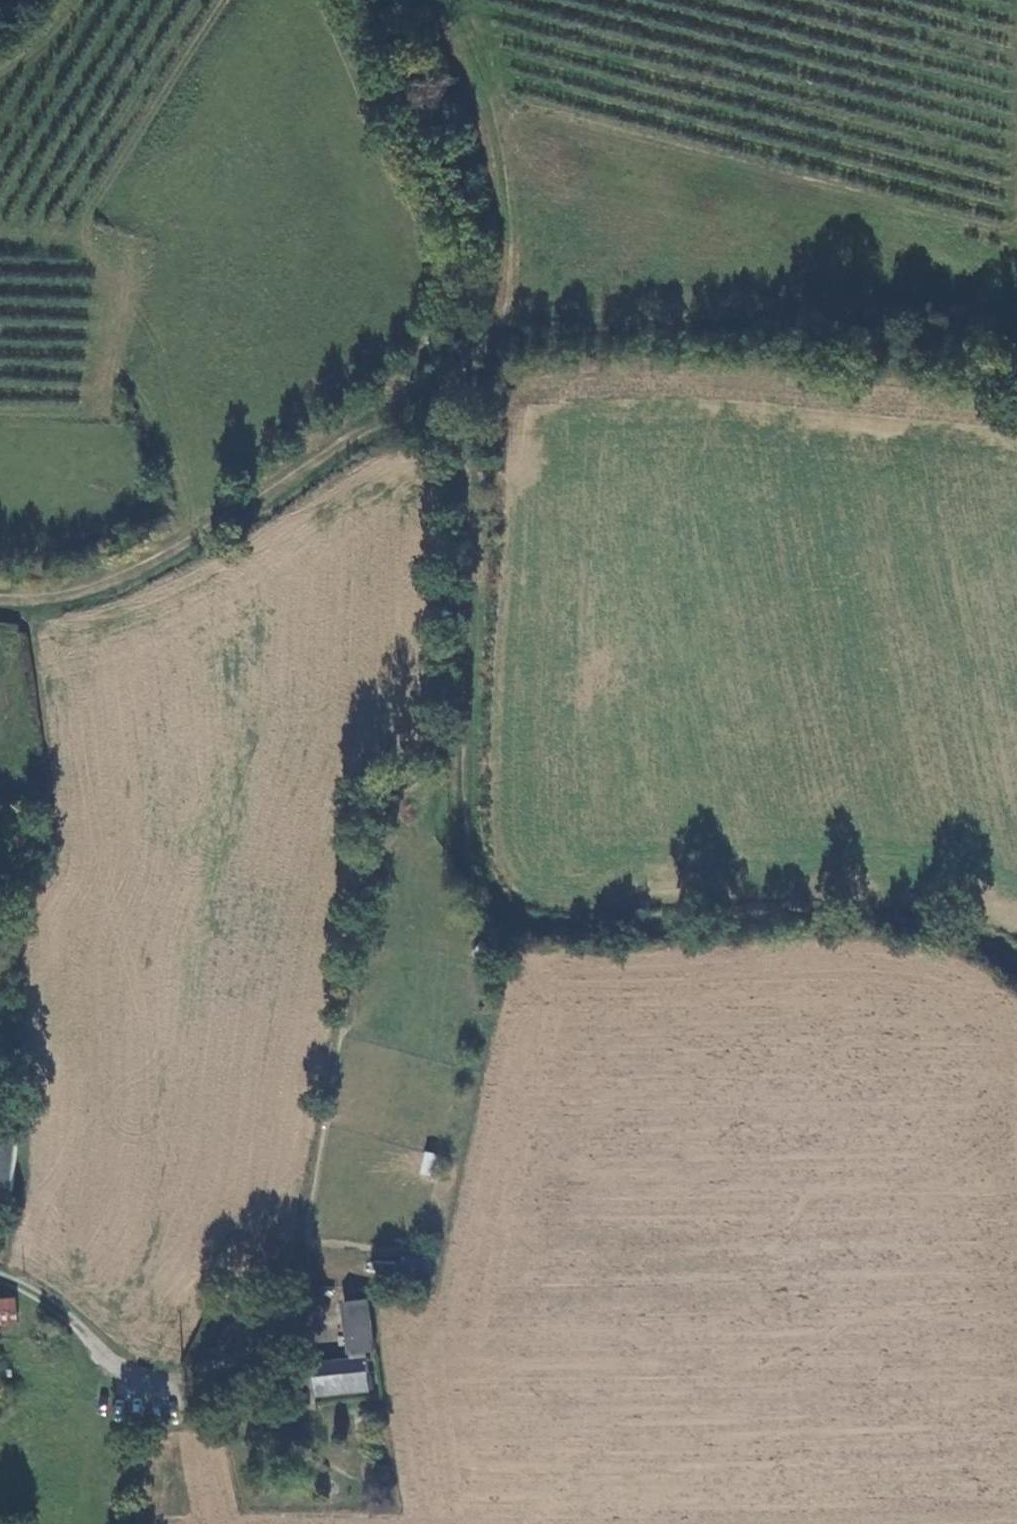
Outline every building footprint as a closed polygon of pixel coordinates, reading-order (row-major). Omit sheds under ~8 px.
[(3,1293),(5,1312),(0,1312),(0,1327),(6,1326),(6,1320),(27,1318),(25,1291),(3,1293)] [(361,1360),(325,1365),(329,1395),(364,1392),(363,1393),(380,1391),(376,1352),(385,1351),(379,1300),(355,1302),(361,1360)]
